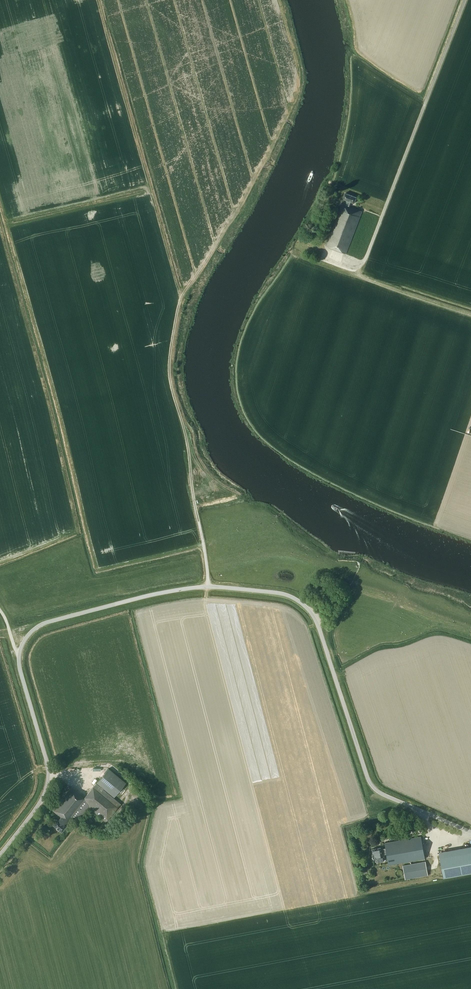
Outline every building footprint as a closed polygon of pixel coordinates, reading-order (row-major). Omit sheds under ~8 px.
[(360,215),(362,211),(350,207),(352,202),(354,203),(356,197),(345,193),(342,199),(346,200),(344,204),(342,203),(326,246),(346,253),(360,215)] [(126,783),(109,768),(96,783),(100,786),(99,786),(96,783),(84,798),(71,787),(53,810),(61,817),(58,820),(57,819),(52,825),(61,832),(66,826),(65,825),(72,817),(77,821),(88,807),(106,822),(107,820),(107,821),(121,804),(103,789),(114,797),(126,783)] [(425,858),(421,836),(385,843),(386,848),(381,849),(381,847),(372,849),(374,859),(382,857),(382,855),(387,854),(389,865),(425,858)] [(470,872),(470,851),(440,857),(443,877),(470,872)] [(428,875),(426,861),(403,866),(405,879),(428,875)]
